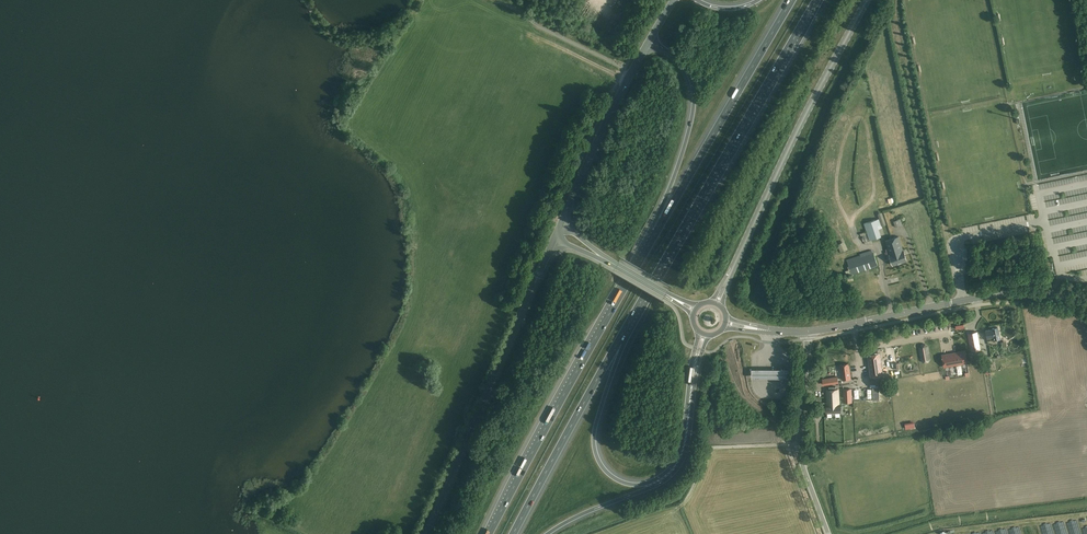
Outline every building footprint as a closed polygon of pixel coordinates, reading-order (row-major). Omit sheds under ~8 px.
[(879,219),(864,224),(869,240),(881,236),(879,229),(882,227),(882,226),(879,219)] [(901,219),(893,221),(895,227),(902,225),(901,219)] [(899,236),(892,238),(900,263),(907,261),(904,250),(903,250),(899,236)] [(900,263),(892,238),(885,240),(890,255),(893,265),(900,263)] [(856,257),(847,259),(852,276),(855,275),(855,274),(866,270),(865,270),(868,268),(869,269),(878,266),(873,250),(855,256),(856,257)] [(824,255),(818,259),(826,274),(832,271),(824,255)] [(993,329),(986,330),(988,341),(1000,338),(998,327),(993,328),(993,329)] [(977,332),(968,334),(971,351),(980,349),(977,332)] [(921,345),(919,347),(921,360),(924,362),(928,361),(930,358),(928,346),(926,344),(921,345)] [(965,350),(941,354),(944,367),(967,363),(965,350)] [(883,375),(880,353),(868,355),(871,376),(883,375)] [(849,363),(840,365),(842,380),(851,379),(849,363)] [(928,364),(906,368),(908,375),(929,371),(928,364)] [(754,368),(751,368),(751,377),(754,377),(762,377),(771,377),(779,377),(786,377),(788,377),(788,368),(786,368),(779,368),(771,368),(762,368),(754,368)] [(840,404),(839,389),(826,389),(827,405),(826,405),(827,413),(841,412),(840,404)] [(852,389),(843,389),(844,402),(852,402),(852,389)] [(901,422),(889,423),(889,435),(902,435),(901,422)] [(901,462),(900,454),(888,456),(890,465),(901,462)] [(901,462),(890,465),(892,473),(903,471),(901,462)] [(850,513),(855,515),(856,512),(860,514),(861,511),(855,508),(857,504),(853,502),(850,509),(852,510),(850,513)]
